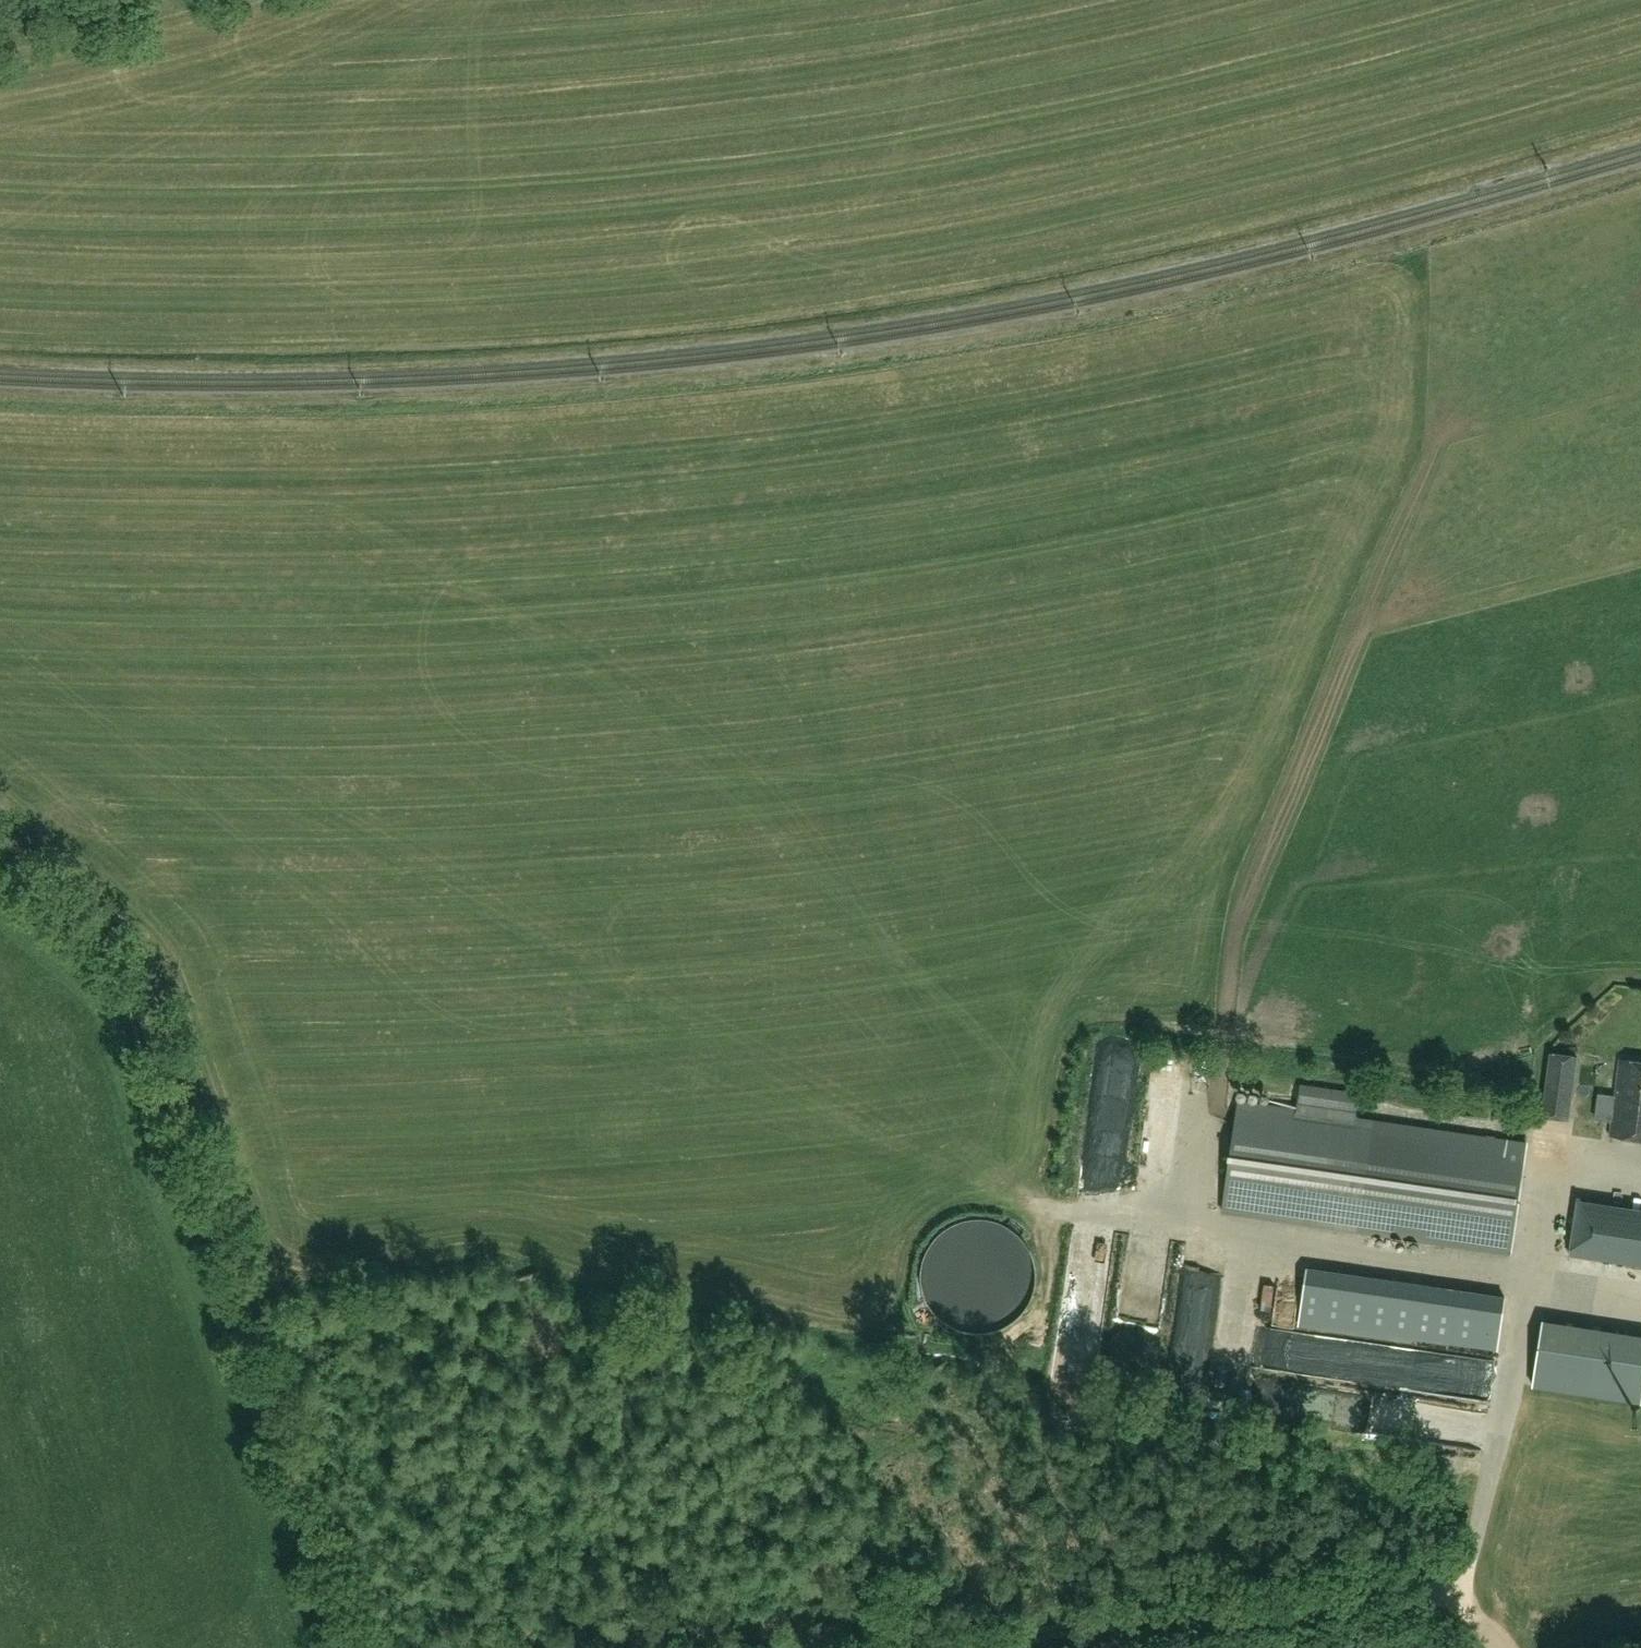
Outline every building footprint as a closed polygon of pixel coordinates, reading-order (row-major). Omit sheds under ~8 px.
[(1569,1119),(1578,1055),(1551,1052),(1542,1116),(1569,1119)] [(1620,1053),(1610,1136),(1640,1140),(1640,1056),(1620,1053)] [(1148,1068),(1148,1078),(1170,1079),(1170,1069),(1148,1068)] [(1360,1092),(1301,1083),(1298,1108),(1240,1099),(1223,1210),(1510,1254),(1527,1143),(1357,1117),(1360,1092)] [(1640,1264),(1640,1207),(1579,1199),(1571,1254),(1640,1264)] [(1216,1249),(1180,1245),(1170,1338),(1206,1342),(1216,1249)] [(1306,1268),(1299,1324),(1409,1341),(1410,1336),(1496,1348),(1503,1297),(1306,1268)]
